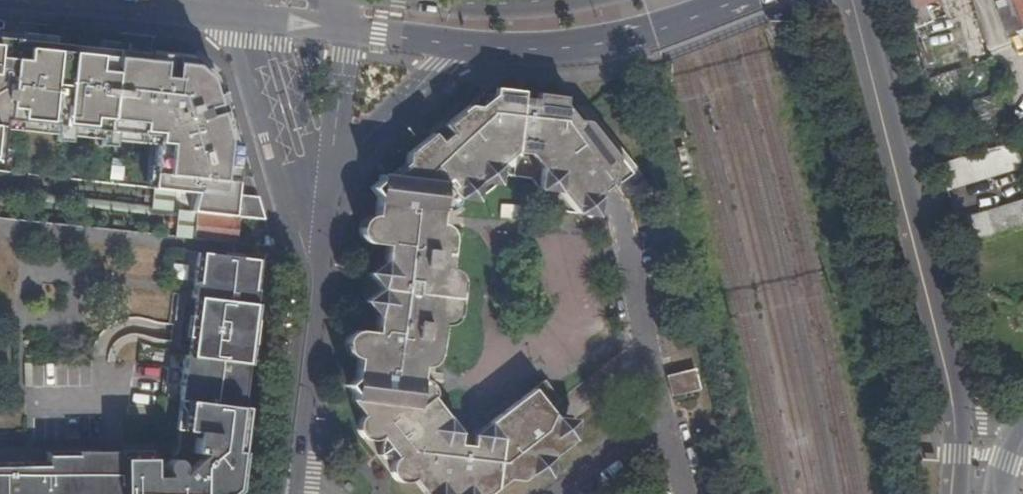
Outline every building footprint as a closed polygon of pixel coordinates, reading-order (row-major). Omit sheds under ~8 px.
[(912,29),(923,24),(930,22),(923,3),(929,0),(904,0),(912,29)] [(933,9),(956,0),(929,0),(933,9)] [(1008,0),(995,0),(989,2),(988,0),(973,0),(986,47),(1019,38),(1008,0)] [(1022,29),(1022,0),(1012,0),(1022,29)] [(987,49),(974,4),(962,7),(964,18),(963,19),(970,41),(971,41),(975,52),(987,49)] [(923,24),(912,29),(914,36),(917,45),(928,42),(923,24)] [(35,42),(35,36),(0,32),(0,38),(35,42)] [(151,189),(152,189),(191,193),(194,193),(189,212),(196,213),(232,216),(238,160),(216,78),(192,57),(35,42),(0,38),(0,140),(1,130),(2,121),(56,127),(55,135),(54,142),(68,143),(69,137),(70,129),(100,132),(99,140),(98,147),(112,148),(113,142),(114,133),(157,137),(156,145),(151,189)] [(990,59),(969,65),(972,75),(993,70),(990,59)] [(436,210),(441,210),(444,210),(448,207),(452,202),(453,197),(472,199),(505,174),(528,177),(554,209),(573,211),(620,176),(629,189),(642,178),(586,104),(541,99),(540,104),(534,103),(535,98),(483,92),(447,120),(455,131),(450,134),(442,123),(405,152),(403,161),(386,175),(377,173),(376,179),(366,187),(374,196),(373,202),(378,202),(377,215),(372,215),(367,215),(363,216),(359,220),(357,226),(357,232),(360,238),(363,241),(367,243),(381,245),(380,261),(364,273),(370,280),(369,295),(361,301),(373,316),(371,332),(354,330),(351,331),(346,334),(343,339),(342,346),(344,352),(348,356),(354,359),(360,360),(359,373),(353,372),(353,378),(343,385),(350,394),(349,401),(362,415),(357,420),(356,423),(356,429),(358,434),(362,438),(367,441),(373,441),(379,438),(379,454),(395,457),(391,462),(389,465),(389,470),(391,475),(394,479),(398,482),(403,483),(408,482),(412,480),(424,493),(487,493),(506,479),(520,481),(572,441),(548,410),(558,401),(542,380),(520,397),(528,409),(523,413),(515,401),(479,428),(483,435),(484,435),(484,442),(472,441),(473,433),(470,435),(459,433),(437,406),(434,409),(426,398),(429,395),(430,389),(427,384),(423,380),(417,378),(412,378),(413,365),(418,366),(421,366),(426,365),(429,363),(434,357),(437,323),(442,323),(446,322),(450,319),(453,314),(456,285),(456,279),(454,272),(450,269),(444,267),(448,235),(445,227),(439,223),(435,223),(431,222),(433,209),(436,210)] [(976,152),(1014,141),(1008,118),(970,129),(976,152)] [(447,120),(442,123),(450,134),(455,131),(447,120)] [(2,121),(1,130),(55,135),(56,127),(2,121)] [(70,129),(69,137),(99,140),(100,132),(70,129)] [(114,133),(113,142),(156,145),(157,137),(114,133)] [(946,190),(1022,168),(1014,141),(976,152),(938,164),(946,190)] [(149,215),(176,218),(177,211),(168,210),(171,191),(152,189),(149,215)] [(168,210),(177,211),(189,212),(191,193),(171,191),(168,210)] [(240,195),(238,217),(265,220),(265,219),(259,211),(260,200),(259,197),(240,195)] [(963,247),(1022,229),(1022,201),(955,222),(963,247)] [(194,239),(196,213),(189,212),(177,211),(176,218),(174,237),(194,239)] [(234,243),(236,217),(232,216),(196,213),(194,239),(234,243)] [(198,255),(254,261),(254,260),(198,253),(198,255)] [(259,262),(254,261),(198,255),(192,298),(204,300),(197,357),(184,356),(179,400),(187,401),(241,408),(246,364),(248,365),(255,306),(253,305),(259,262)] [(430,389),(434,357),(429,363),(426,365),(421,366),(418,366),(417,378),(423,380),(427,384),(430,389)] [(692,369),(663,376),(668,396),(697,390),(692,369)] [(437,406),(429,395),(426,398),(434,409),(437,406)] [(528,409),(520,397),(515,401),(523,413),(528,409)] [(234,488),(235,479),(237,479),(240,453),(237,453),(239,438),(242,438),(246,409),(241,408),(187,401),(186,411),(182,411),(178,451),(168,460),(167,463),(167,467),(170,471),(169,476),(155,476),(155,454),(124,456),(125,493),(228,493),(234,488)] [(479,428),(473,433),(472,441),(484,442),(484,435),(483,435),(479,428)] [(124,456),(123,450),(113,451),(104,451),(105,493),(125,493),(124,456)] [(104,451),(50,453),(49,462),(0,464),(0,493),(105,493),(104,451)]
